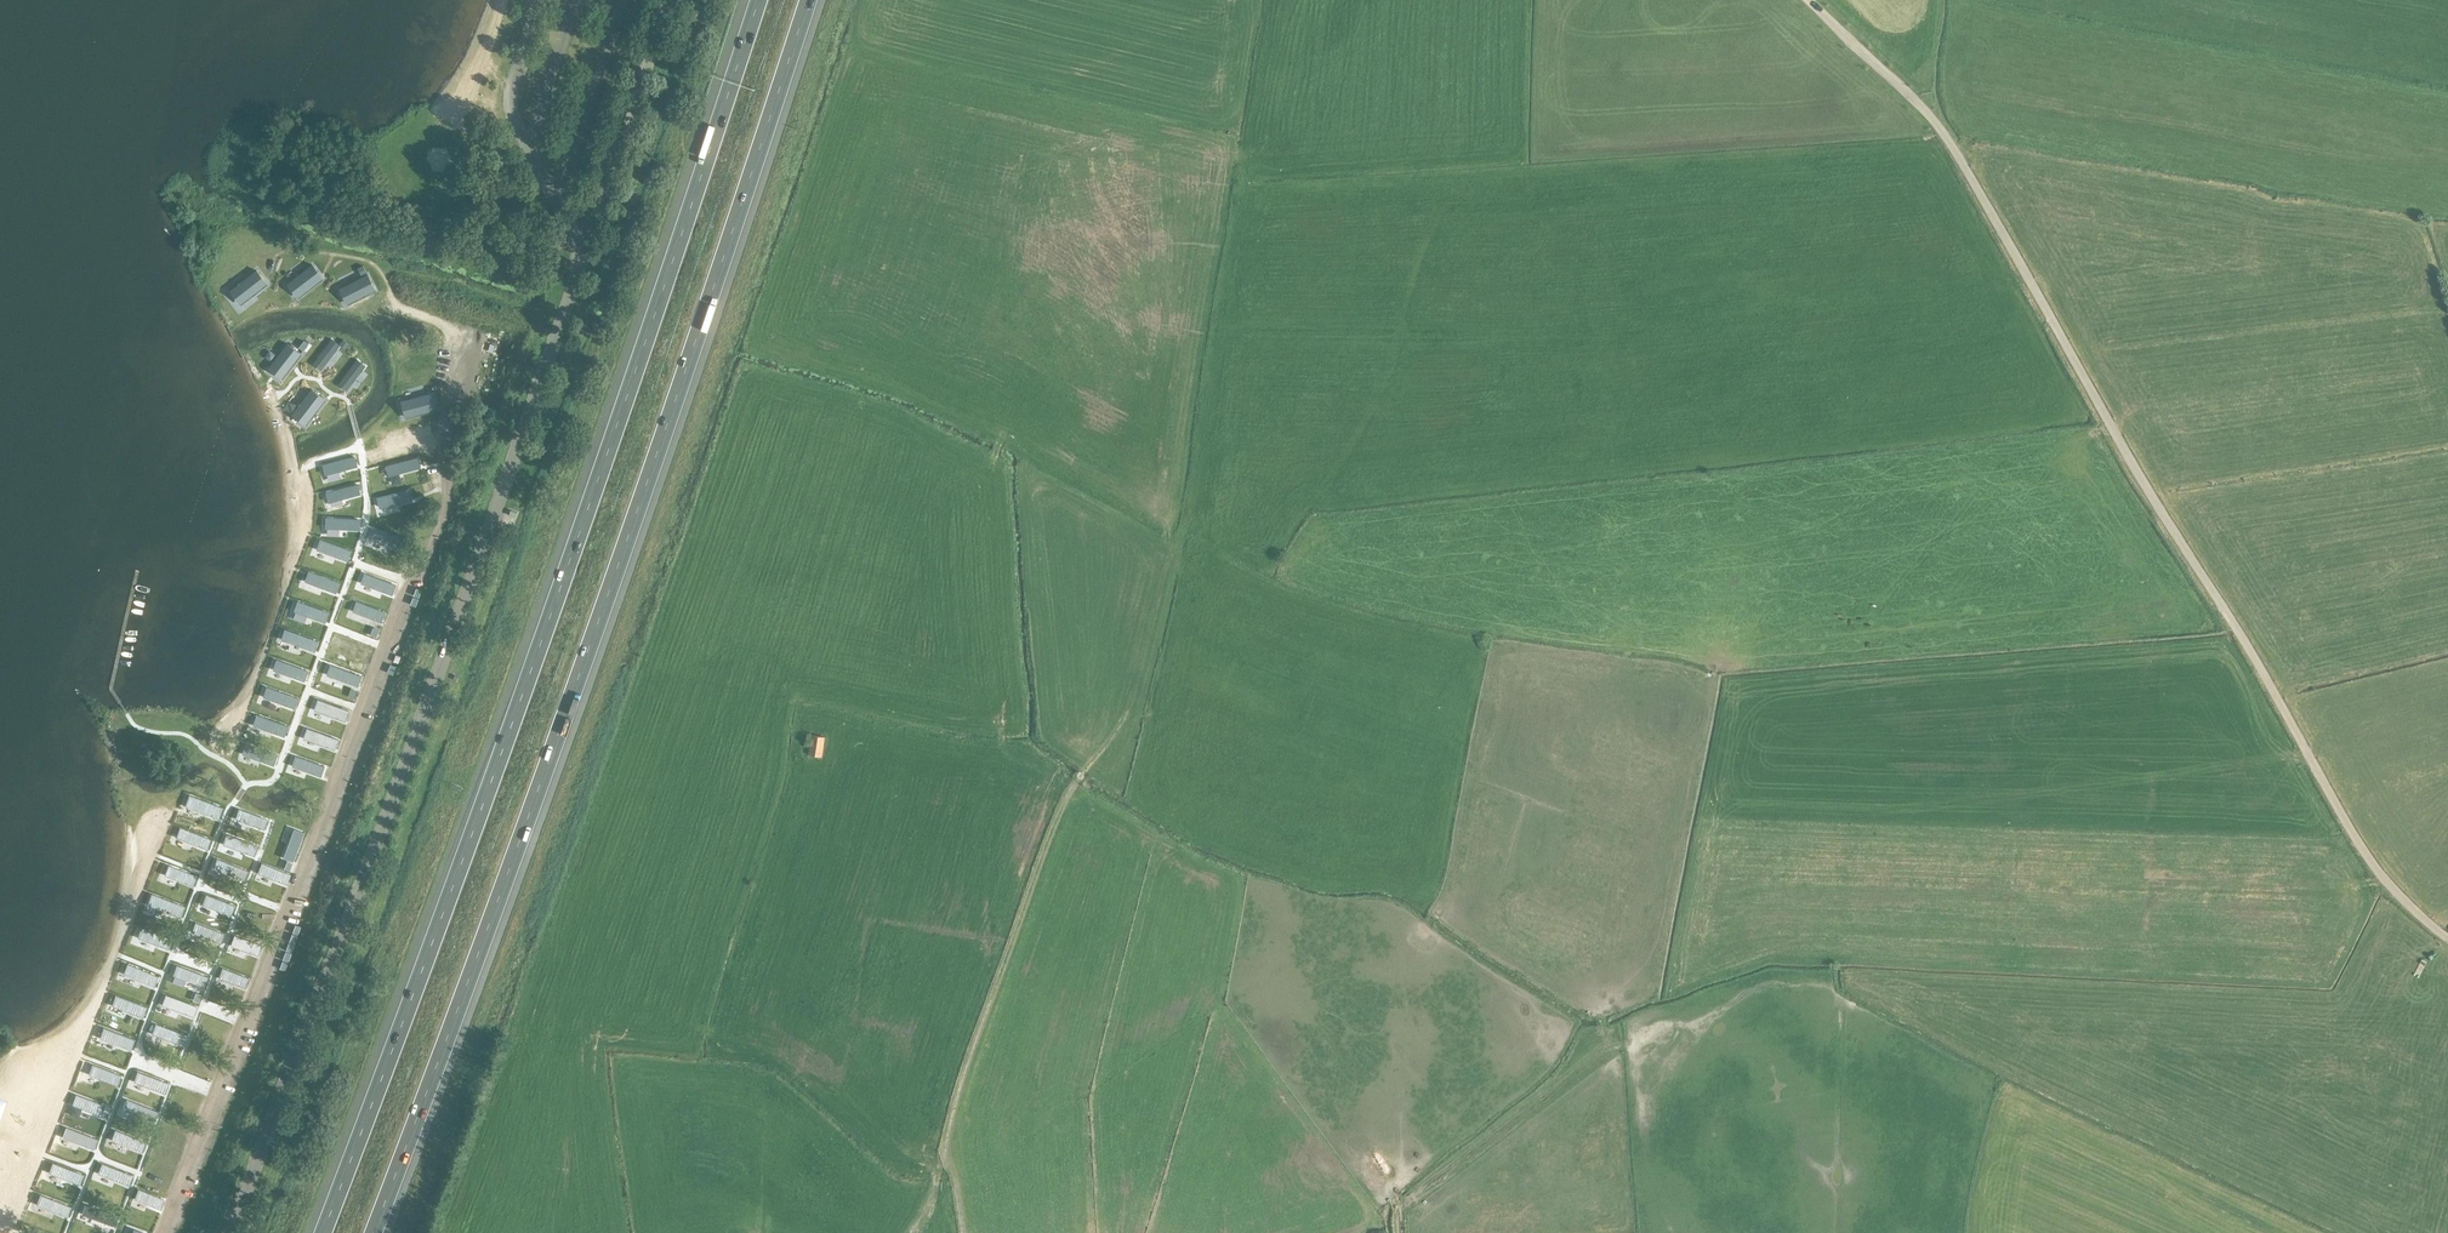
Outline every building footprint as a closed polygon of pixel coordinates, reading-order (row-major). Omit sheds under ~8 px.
[(307,256),(302,260),(307,266),(312,263),(307,256)] [(323,278),(313,265),(291,283),(300,295),(323,278)] [(364,265),(358,268),(361,275),(367,272),(364,265)] [(267,284),(257,271),(233,290),(242,303),(267,284)] [(376,290),(368,275),(343,287),(350,302),(376,290)] [(343,339),(340,344),(346,349),(350,343),(343,339)] [(304,340),(299,347),(304,350),(309,344),(304,340)] [(313,363),(322,370),(341,347),(332,340),(313,363)] [(301,354),(288,344),(271,366),(283,376),(301,354)] [(359,360),(338,385),(346,391),(367,366),(359,360)] [(325,400),(312,389),(294,414),(307,424),(325,400)] [(438,409),(434,393),(404,401),(408,417),(438,409)] [(321,462),(325,476),(358,466),(354,453),(321,462)] [(416,454),(384,463),(389,478),(420,468),(416,454)] [(324,489),(328,504),(362,494),(358,480),(324,489)] [(378,498),(381,510),(412,501),(409,490),(378,498)] [(326,517),(326,529),(359,530),(359,517),(326,517)] [(376,526),(371,539),(396,549),(401,536),(376,526)] [(321,539),(317,549),(348,561),(352,551),(321,539)] [(309,571),(304,581),(336,594),(340,583),(309,571)] [(365,573),(361,583),(393,596),(397,585),(365,573)] [(422,590),(417,587),(414,595),(419,598),(422,590)] [(411,604),(416,606),(419,599),(413,596),(411,604)] [(355,600),(350,610),(382,623),(386,612),(355,600)] [(298,601),(294,611),(325,623),(329,613),(298,601)] [(380,629),(374,627),(371,635),(377,637),(380,629)] [(287,629),(283,639),(314,652),(318,641),(287,629)] [(365,673),(375,648),(334,632),(324,658),(365,673)] [(402,657),(396,655),(394,661),(399,664),(402,657)] [(277,658),(273,669),(304,681),(308,671),(277,658)] [(330,664),(326,674),(357,687),(361,676),(330,664)] [(397,666),(391,664),(387,672),(393,675),(397,666)] [(268,686),(264,697),(295,709),(299,699),(268,686)] [(357,690),(351,688),(348,696),(354,699),(357,690)] [(318,701),(314,711),(346,722),(349,712),(318,701)] [(257,714),(253,724),(284,737),(288,726),(257,714)] [(307,730),(304,740),(335,751),(338,741),(307,730)] [(819,754),(819,734),(805,734),(806,754),(819,754)] [(247,743),(243,753),(275,766),(279,755),(247,743)] [(297,754),(292,766),(321,777),(325,764),(297,754)] [(317,791),(325,794),(330,781),(322,778),(317,791)] [(189,795),(185,806),(217,818),(221,808),(189,795)] [(237,807),(233,817),(264,830),(268,819),(237,807)] [(179,826),(175,837),(206,849),(211,839),(179,826)] [(304,831),(293,827),(282,857),(293,861),(304,831)] [(225,833),(221,843),(252,856),(257,845),(225,833)] [(217,857),(212,868),(244,880),(248,870),(217,857)] [(293,863),(287,861),(284,869),(290,871),(293,863)] [(261,863),(257,874),(287,885),(291,875),(261,863)] [(166,864),(162,875),(194,887),(198,877),(166,864)] [(244,884),(239,882),(236,890),(241,892),(244,884)] [(205,893),(200,904),(232,916),(236,906),(205,893)] [(152,894),(148,904),(179,917),(183,906),(152,894)] [(246,900),(234,933),(264,944),(276,912),(246,900)] [(193,921),(189,932),(220,944),(225,934),(193,921)] [(301,927),(295,925),(292,933),(298,935),(301,927)] [(140,928),(136,938),(167,951),(171,940),(140,928)] [(298,935),(292,933),(289,942),(295,944),(298,935)] [(234,936),(231,945),(257,954),(261,945),(234,936)] [(295,945),(288,942),(285,951),(292,953),(295,945)] [(292,954),(285,951),(282,960),(288,962),(292,954)] [(288,963),(282,961),(279,969),(285,971),(288,963)] [(126,964),(122,974),(153,987),(158,976),(126,964)] [(176,965),(172,975),(203,988),(208,977),(176,965)] [(221,967),(217,978),(246,989),(250,978),(221,967)] [(164,994),(161,1006),(194,1017),(198,1005),(164,994)] [(115,995),(111,1005),(142,1018),(147,1007),(115,995)] [(203,1012),(192,1041),(222,1052),(233,1025),(203,1012)] [(153,1022),(149,1033),(180,1045),(185,1035),(153,1022)] [(103,1027),(98,1038),(130,1050),(134,1040),(103,1027)] [(192,1041),(182,1067),(182,1070),(211,1081),(222,1052),(192,1041)] [(171,1061),(176,1063),(179,1056),(174,1053),(171,1061)] [(92,1064),(88,1074),(119,1087),(123,1076),(92,1064)] [(138,1071),(134,1082),(165,1094),(169,1084),(138,1071)] [(75,1094),(71,1104),(102,1117),(107,1106),(75,1094)] [(125,1099),(121,1110),(153,1122),(157,1112),(125,1099)] [(162,1120),(148,1157),(177,1169),(193,1131),(162,1120)] [(66,1127),(62,1137),(93,1150),(97,1139),(66,1127)] [(114,1130),(110,1140),(141,1153),(146,1142),(114,1130)] [(148,1157),(137,1187),(166,1199),(177,1169),(148,1157)] [(52,1163),(48,1173),(79,1186),(83,1175),(52,1163)] [(101,1163),(97,1174),(129,1186),(133,1176),(101,1163)] [(137,1188),(132,1199),(161,1210),(165,1200),(137,1188)] [(40,1192),(35,1203),(67,1215),(71,1205),(40,1192)] [(86,1204),(82,1214),(113,1226),(117,1216),(86,1204)]
